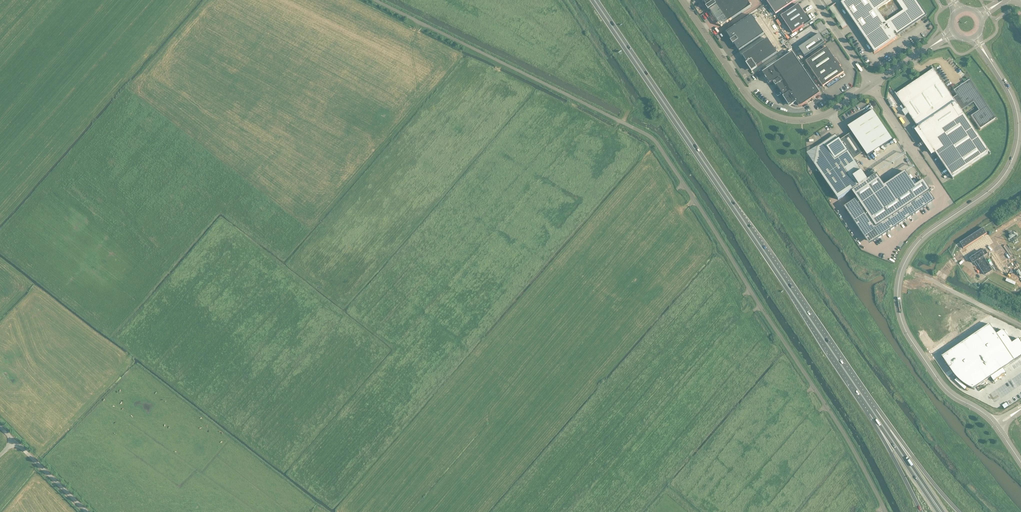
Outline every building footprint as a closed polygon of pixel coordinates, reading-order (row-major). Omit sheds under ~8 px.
[(703,2),(704,1),(721,26),(751,6),(747,0),(702,0),(703,2)] [(775,14),(796,0),(766,0),(775,14)] [(841,3),(875,53),(897,38),(894,34),(895,33),(897,35),(926,16),(916,0),(845,0),(841,3)] [(845,23),(832,1),(828,3),(841,25),(845,23)] [(799,4),(781,16),(792,33),(804,25),(805,25),(811,21),(807,15),(806,15),(799,4)] [(752,15),(727,32),(726,32),(739,51),(764,34),(752,15)] [(805,57),(826,43),(819,34),(799,48),(805,57)] [(762,63),(777,53),(767,38),(742,56),(752,70),(763,63),(762,63)] [(836,59),(835,59),(827,47),(806,61),(823,86),(844,72),(840,66),(841,65),(836,59)] [(801,106),(804,104),(820,93),(792,52),(763,72),(762,72),(770,83),(774,81),(788,101),(790,104),(792,105),(795,106),(798,106),(801,106)] [(997,119),(976,88),(970,78),(969,78),(970,80),(963,84),(962,83),(960,84),(961,86),(954,90),(953,89),(957,95),(953,98),(932,67),(933,69),(896,94),(895,92),(895,93),(918,127),(917,128),(917,129),(927,122),(943,146),(934,153),(934,154),(935,153),(953,179),(954,178),(953,177),(989,152),(990,154),(990,153),(961,110),(973,102),(979,110),(971,116),(980,130),(981,130),(980,128),(996,117),(997,119)] [(744,76),(747,83),(756,79),(753,72),(744,76)] [(841,75),(827,84),(829,88),(843,78),(841,75)] [(893,139),(873,110),(848,126),(867,156),(893,139)] [(852,191),(857,198),(844,207),(845,208),(867,240),(874,241),(932,202),(933,198),(930,192),(931,192),(931,191),(923,180),(915,186),(905,171),(885,185),(877,174),(868,180),(865,176),(839,138),(837,140),(834,136),(818,147),(814,164),(820,173),(824,179),(838,200),(852,191)] [(963,248),(987,233),(986,233),(983,228),(983,227),(960,243),(963,248)] [(976,261),(985,274),(992,270),(983,256),(988,253),(985,249),(970,258),(973,263),(976,261)] [(1012,363),(1015,361),(997,334),(990,324),(985,327),(961,343),(942,356),(941,356),(942,357),(943,358),(953,373),(956,377),(974,389),(975,389),(974,388),(976,387),(991,377),(994,382),(1006,373),(1003,369),(1012,363)] [(1015,361),(1020,357),(1020,342),(1019,338),(1012,343),(1003,330),(997,334),(1015,361)]
